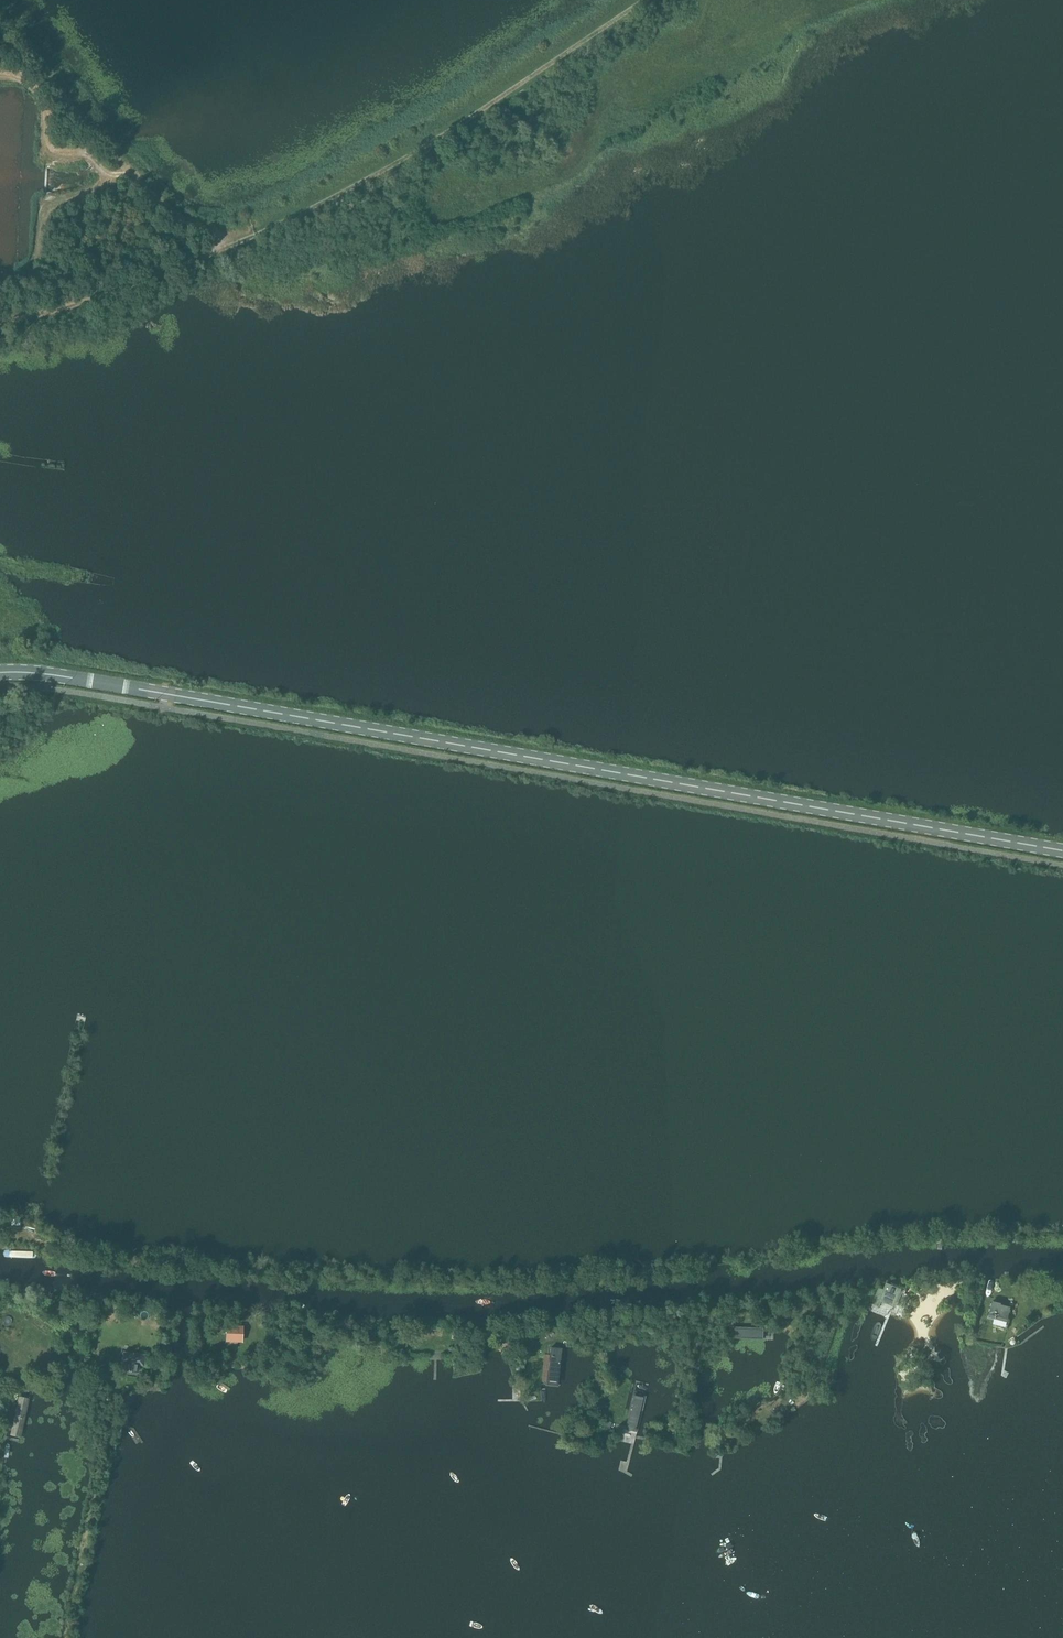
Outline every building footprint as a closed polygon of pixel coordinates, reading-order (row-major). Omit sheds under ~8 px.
[(898,1295),(901,1289),(888,1284),(885,1290),(881,1288),(874,1304),(881,1306),(882,1302),(892,1306),(893,1303),(895,1304),(897,1297),(903,1299),(904,1297),(898,1295)] [(1008,1319),(1011,1307),(999,1304),(999,1303),(993,1301),(990,1315),(995,1316),(995,1318),(997,1319),(997,1317),(1008,1319)] [(282,1332),(287,1329),(284,1322),(279,1324),(282,1332)] [(242,1342),(243,1329),(228,1328),(227,1341),(242,1342)] [(765,1328),(733,1328),(733,1337),(765,1339),(765,1328)] [(564,1348),(551,1346),(546,1384),(559,1385),(564,1348)] [(144,1366),(145,1356),(124,1353),(123,1364),(128,1364),(127,1371),(138,1372),(139,1366),(144,1366)] [(518,1370),(526,1367),(524,1359),(515,1361),(518,1370)] [(644,1396),(633,1394),(625,1428),(635,1431),(644,1396)] [(30,1397),(19,1395),(11,1435),(21,1437),(30,1397)] [(611,1422),(602,1420),(600,1428),(609,1430),(611,1422)]
